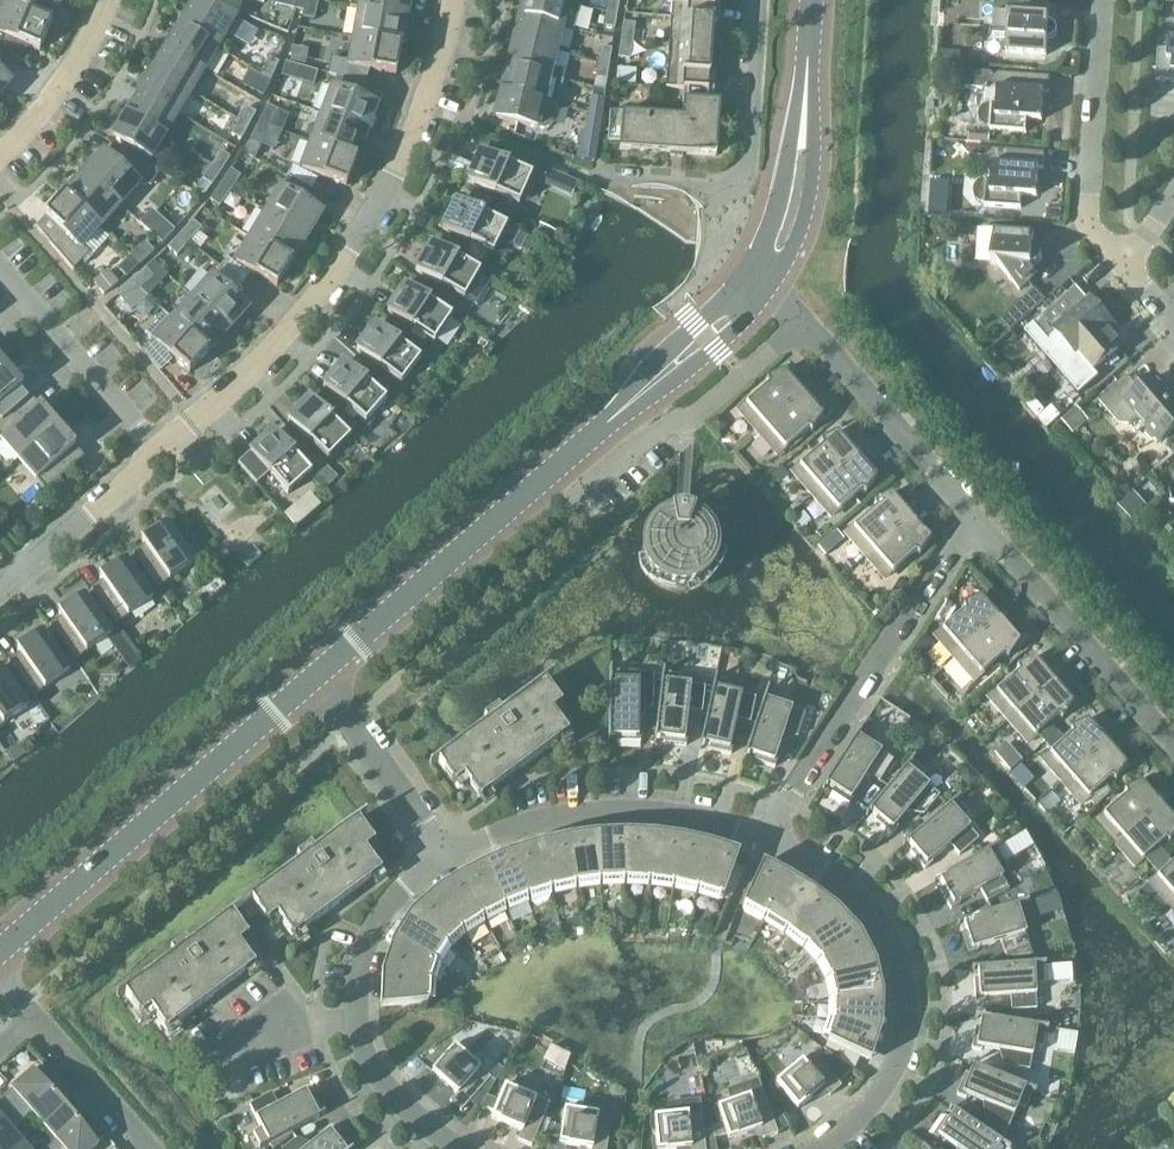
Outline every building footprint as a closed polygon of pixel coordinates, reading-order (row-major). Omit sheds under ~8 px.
[(7,5),(51,24),(61,0),(9,0),(7,5)] [(180,25),(218,47),(237,16),(198,0),(195,0),(180,25)] [(237,16),(239,6),(241,0),(198,0),(237,16)] [(304,11),(307,0),(296,0),(294,8),(304,11)] [(304,11),(303,17),(314,19),(319,1),(313,0),(307,0),(304,11)] [(360,9),(407,17),(410,0),(361,0),(360,9)] [(562,26),(574,29),(580,4),(569,1),(565,0),(524,0),(520,16),(562,26)] [(608,10),(618,12),(620,0),(609,0),(608,10)] [(671,18),(690,19),(691,4),(714,6),(714,4),(715,0),(672,0),(671,18)] [(1008,39),(1007,53),(1047,56),(1048,40),(1053,40),(1057,37),(1059,32),(1058,27),(1055,23),(1050,21),(1051,6),(995,2),(993,38),(1008,39)] [(671,18),(669,45),(711,47),(713,22),(718,22),(720,5),(714,4),(714,6),(691,4),(690,19),(671,18)] [(0,22),(0,34),(40,51),(51,24),(7,5),(6,8),(0,22)] [(360,9),(354,37),(401,46),(407,17),(360,9)] [(618,12),(608,10),(605,26),(616,28),(618,12)] [(520,16),(514,41),(556,52),(562,26),(520,16)] [(1171,21),(1169,50),(1159,50),(1157,81),(1173,82),(1173,21),(1171,21)] [(624,22),(621,40),(633,42),(636,24),(624,22)] [(180,25),(167,48),(204,70),(218,47),(180,25)] [(331,59),(328,73),(337,76),(364,84),(370,70),(396,74),(401,46),(354,37),(350,63),(331,59)] [(633,42),(621,40),(618,57),(630,59),(633,42)] [(514,41),(508,67),(550,77),(563,80),(566,71),(552,68),(556,52),(514,41)] [(666,87),(684,89),(684,88),(714,90),(715,73),(709,73),(711,47),(669,45),(666,87)] [(601,47),(599,62),(610,64),(612,49),(601,47)] [(167,48),(153,71),(191,93),(204,70),(167,48)] [(942,52),(942,62),(961,63),(962,53),(942,52)] [(270,58),(262,74),(272,79),(280,62),(270,58)] [(610,64),(599,62),(596,77),(607,79),(610,64)] [(283,76),(314,84),(318,72),(287,63),(283,76)] [(950,66),(950,76),(962,76),(963,67),(950,66)] [(563,80),(550,77),(508,67),(502,92),(558,106),(564,81),(563,80)] [(618,69),(617,84),(636,85),(637,71),(618,69)] [(153,71),(139,94),(177,116),(191,93),(153,71)] [(991,129),(990,131),(1027,133),(1028,120),(1043,121),(1045,93),(1050,93),(1051,77),(1000,74),(996,77),(992,73),(966,71),(965,88),(983,90),(992,82),(999,90),(998,103),(993,103),(992,105),(988,105),(984,108),(981,112),(980,116),(980,120),(983,124),(986,127),(991,129)] [(11,82),(0,72),(0,94),(11,82)] [(272,79),(262,74),(256,88),(266,93),(272,79)] [(333,88),(322,115),(367,132),(377,105),(358,98),(364,84),(337,76),(333,88)] [(684,88),(684,89),(682,117),(610,112),(608,142),(620,142),(619,149),(670,153),(670,155),(683,156),(683,154),(716,156),(720,102),(713,102),(714,90),(684,88)] [(502,92),(495,118),(544,130),(549,128),(553,124),(558,106),(502,92)] [(139,94),(126,117),(163,139),(177,116),(139,94)] [(593,98),(590,114),(601,116),(604,99),(593,98)] [(268,105),(260,122),(270,128),(279,111),(268,105)] [(247,107),(239,121),(249,126),(257,112),(247,107)] [(601,116),(590,114),(588,131),(599,132),(601,116)] [(322,115),(312,142),(357,159),(367,132),(322,115)] [(163,139),(126,117),(114,137),(151,159),(163,139)] [(249,126),(239,121),(232,134),(242,140),(249,126)] [(270,128),(260,122),(251,139),(262,145),(270,128)] [(969,132),(969,144),(989,145),(990,134),(969,132)] [(357,159),(312,142),(302,169),(346,186),(357,159)] [(104,152),(84,173),(120,206),(139,184),(142,187),(150,187),(160,172),(113,144),(105,153),(104,152)] [(985,204),(985,206),(1022,209),(1023,196),(1038,197),(1040,169),(1044,169),(1045,153),(994,150),(986,157),(993,166),(992,179),(987,179),(987,181),(982,182),(978,184),(976,187),(974,192),(975,196),(977,200),(981,203),(985,204)] [(222,151),(213,164),(222,171),(231,157),(222,151)] [(481,152),(468,181),(519,204),(531,179),(571,197),(577,184),(526,162),(522,170),(481,152)] [(222,171),(213,164),(203,179),(212,185),(222,171)] [(231,170),(221,184),(231,191),(241,177),(231,170)] [(84,173),(65,195),(100,227),(120,206),(84,173)] [(288,178),(266,213),(307,237),(322,213),(319,211),(322,196),(288,178)] [(231,191),(221,184),(210,201),(220,208),(231,191)] [(100,227),(65,195),(36,227),(73,270),(88,254),(81,248),(100,227)] [(457,201),(443,229),(493,254),(500,240),(530,255),(537,241),(533,239),(507,226),(486,215),(492,203),(476,195),(469,207),(457,201)] [(949,218),(949,209),(930,208),(930,217),(949,218)] [(266,213),(251,237),(292,262),(307,237),(266,213)] [(192,221),(180,235),(189,243),(201,229),(192,221)] [(153,236),(162,244),(175,230),(166,222),(153,236)] [(540,225),(533,239),(537,241),(550,248),(558,234),(540,225)] [(1037,264),(1041,261),(1043,257),(1042,252),(1039,248),(1034,246),(1035,231),(982,228),(979,263),(998,264),(1020,291),(1032,281),(1033,265),(1037,264)] [(189,243),(180,235),(167,249),(176,257),(189,243)] [(292,262),(251,237),(236,262),(277,287),(292,262)] [(146,242),(132,255),(140,264),(154,251),(146,242)] [(421,262),(416,271),(465,299),(476,305),(492,278),(481,271),(464,262),(432,243),(421,262)] [(140,264),(132,255),(118,268),(127,277),(140,264)] [(146,269),(133,281),(141,290),(154,279),(146,269)] [(94,282),(104,294),(118,283),(108,271),(94,282)] [(213,277),(193,298),(229,330),(248,309),(213,277)] [(141,290),(133,281),(117,295),(125,304),(141,290)] [(431,301),(405,285),(388,311),(435,342),(452,316),(442,309),(431,301)] [(1032,325),(1025,332),(1080,395),(1100,377),(1094,371),(1121,348),(1107,332),(1115,325),(1091,298),(1087,301),(1076,288),(1032,325)] [(437,291),(431,301),(442,309),(448,299),(437,291)] [(1035,292),(1017,307),(1027,319),(1045,303),(1035,292)] [(193,298),(174,319),(209,352),(229,330),(193,298)] [(166,312),(146,333),(154,341),(190,373),(209,352),(174,319),(166,312)] [(376,324),(357,350),(401,384),(421,359),(376,324)] [(1009,335),(1001,342),(1011,354),(1022,344),(1012,333),(1009,335)] [(323,386),(366,423),(387,399),(344,362),(323,386)] [(30,398),(21,388),(23,386),(6,366),(0,371),(0,424),(30,398)] [(739,411),(758,433),(803,394),(784,371),(767,380),(769,384),(739,411)] [(1100,401),(1120,424),(1129,423),(1137,415),(1146,426),(1146,431),(1152,439),(1158,439),(1161,442),(1173,431),(1173,396),(1157,377),(1141,390),(1129,376),(1100,401)] [(387,385),(382,393),(401,407),(407,400),(387,385)] [(803,394),(758,433),(778,455),(808,429),(812,432),(823,416),(803,394)] [(20,460),(58,427),(41,406),(39,408),(30,398),(0,424),(0,438),(20,460)] [(288,420),(328,460),(351,437),(348,435),(335,422),(310,398),(288,420)] [(1077,408),(1062,421),(1074,435),(1089,422),(1077,408)] [(342,414),(335,422),(348,435),(355,427),(342,414)] [(715,418),(709,423),(717,433),(723,427),(715,418)] [(58,427),(20,460),(46,491),(49,488),(60,478),(83,459),(73,448),(75,446),(58,427)] [(251,452),(250,453),(268,474),(269,473),(288,494),(312,473),(306,466),(274,431),(251,452)] [(793,472),(812,495),(857,456),(838,433),(821,442),(823,446),(793,472)] [(250,453),(238,463),(256,484),(268,474),(250,453)] [(857,456),(812,495),(831,517),(862,490),(866,493),(876,478),(857,456)] [(314,458),(306,466),(328,488),(335,480),(314,458)] [(778,483),(787,475),(781,468),(772,475),(778,483)] [(67,486),(60,478),(49,488),(56,495),(67,486)] [(308,494),(283,515),(292,526),(317,504),(308,494)] [(1134,494),(1119,508),(1130,520),(1145,506),(1134,494)] [(847,534),(866,556),(911,517),(891,495),(875,504),(877,508),(847,534)] [(911,517),(866,556),(885,579),(915,552),(920,555),(930,540),(911,517)] [(680,519),(675,519),(671,520),(667,521),(665,522),(663,523),(659,525),(656,527),(655,529),(653,531),(652,532),(650,534),(649,536),(648,538),(647,540),(646,542),(646,545),(645,547),(645,549),(645,552),(645,555),(645,558),(645,560),(646,563),(647,567),(648,569),(649,571),(650,573),(652,575),(655,578),(657,581),(661,583),(663,585),(666,586),(671,588),(675,589),(679,589),(684,589),(688,588),(692,587),(696,585),(700,583),(703,580),(706,577),(709,573),(712,569),(713,565),(714,562),(714,559),(714,556),(714,553),(714,550),(714,547),(713,544),(712,541),(711,539),(709,536),(708,533),(706,531),(703,528),(700,526),(696,523),(692,521),(688,520),(685,519),(680,519)] [(19,523),(9,531),(17,541),(27,532),(19,523)] [(149,536),(142,541),(144,545),(133,553),(158,588),(192,564),(193,565),(194,563),(166,523),(149,535),(149,536)] [(825,540),(818,545),(825,554),(832,549),(825,540)] [(103,581),(91,589),(116,625),(151,600),(151,601),(153,599),(124,559),(107,572),(100,577),(103,581)] [(900,582),(893,593),(902,599),(904,595),(909,588),(900,582)] [(110,637),(111,636),(83,595),(65,608),(66,608),(59,613),(61,617),(50,625),(75,661),(109,636),(110,637)] [(935,636),(954,658),(999,619),(980,597),(963,606),(965,610),(935,636)] [(941,604),(934,615),(948,623),(955,612),(941,604)] [(999,619),(954,658),(974,680),(1004,654),(1008,657),(1019,641),(999,619)] [(70,672),(41,631),(24,644),(17,649),(20,653),(8,661),(33,697),(68,672),(68,673),(70,672)] [(989,698),(1008,720),(1053,681),(1034,659),(1017,668),(1019,672),(989,698)] [(26,709),(27,709),(28,708),(0,668),(0,727),(26,709)] [(680,675),(664,673),(664,670),(663,670),(655,737),(664,738),(664,743),(686,746),(687,736),(685,735),(688,710),(702,712),(705,687),(691,685),(679,684),(680,675)] [(610,672),(609,737),(618,737),(618,741),(641,742),(641,732),(638,732),(639,706),(653,707),(653,682),(654,675),(638,675),(638,672),(628,672),(611,672),(610,672)] [(550,677),(431,765),(432,766),(438,762),(454,784),(464,777),(480,799),(529,763),(568,734),(552,712),(562,705),(545,682),(551,678),(550,677)] [(701,743),(710,745),(709,749),(731,754),(733,744),(731,744),(736,719),(750,722),(756,698),(742,695),(742,694),(731,692),(733,683),(716,680),(717,677),(715,677),(701,743)] [(1053,681),(1008,720),(1027,742),(1038,734),(1050,723),(1058,716),(1062,719),(1073,703),(1053,681)] [(746,753),(755,756),(754,760),(775,767),(778,758),(776,757),(784,733),(797,737),(805,714),(792,709),(781,705),(784,697),(768,692),(769,689),(767,689),(746,753)] [(1043,760),(1062,782),(1107,743),(1088,721),(1071,729),(1073,734),(1053,751),(1043,760)] [(1050,723),(1038,734),(1045,742),(1058,732),(1050,723)] [(864,727),(863,727),(826,784),(834,789),(832,793),(850,804),(856,796),(854,795),(867,774),(879,781),(893,760),(881,753),(881,752),(871,746),(876,739),(862,730),(864,727)] [(1058,732),(1045,742),(1053,751),(1073,734),(1071,729),(1062,737),(1058,732)] [(1107,743),(1062,782),(1081,804),(1091,795),(1106,783),(1112,778),(1116,781),(1126,765),(1107,743)] [(12,747),(6,751),(15,762),(26,754),(22,749),(12,747)] [(870,810),(877,816),(874,820),(892,834),(898,827),(896,825),(912,806),(923,815),(939,796),(928,787),(929,786),(920,779),(926,772),(913,762),(915,759),(913,758),(903,770),(896,780),(870,810)] [(896,764),(889,774),(896,780),(903,770),(896,764)] [(966,769),(961,774),(961,784),(967,790),(977,779),(966,769)] [(1106,783),(1091,795),(1099,804),(1114,791),(1106,783)] [(1097,822),(1116,844),(1161,805),(1141,783),(1125,791),(1127,796),(1097,822)] [(962,819),(969,814),(958,801),(960,799),(959,798),(908,842),(914,849),(910,852),(925,869),(932,863),(931,861),(950,844),(959,855),(978,839),(969,828),(962,819)] [(1116,844),(1135,866),(1146,856),(1157,847),(1165,840),(1170,843),(1173,836),(1173,820),(1161,805),(1116,844)] [(365,850),(375,843),(358,821),(364,817),(363,815),(118,997),(119,998),(125,994),(141,1016),(151,1009),(167,1031),(255,966),(239,944),(248,937),(232,915),(251,901),(267,923),(277,916),(293,937),(381,872),(365,850)] [(998,846),(939,879),(944,887),(940,890),(951,909),(960,904),(958,902),(980,890),(988,902),(1009,890),(1002,877),(1003,877),(997,867),(1005,863),(1034,846),(1026,832),(999,847),(998,846)] [(625,834),(596,835),(600,883),(625,882),(625,834)] [(654,835),(625,834),(625,882),(650,883),(654,835)] [(596,835),(568,839),(576,886),(578,885),(600,883),(596,835)] [(682,839),(654,835),(650,883),(674,886),(682,839)] [(568,839),(539,845),(552,891),(574,886),(576,886),(568,839)] [(710,845),(682,839),(674,886),(698,891),(710,845)] [(539,845),(512,854),(528,898),(552,891),(539,845)] [(739,854),(710,845),(698,891),(723,899),(739,854)] [(512,854),(485,864),(505,908),(526,899),(528,898),(512,854)] [(1169,906),(1173,902),(1173,863),(1150,883),(1169,906)] [(485,864),(459,878),(483,919),(505,908),(485,864)] [(743,907),(766,919),(790,878),(763,864),(743,907)] [(459,878),(434,893),(462,932),(463,931),(483,919),(459,878)] [(766,919),(787,932),(814,893),(790,878),(766,919)] [(434,893),(410,915),(447,946),(448,944),(460,933),(462,932),(434,893)] [(806,946),(807,947),(837,910),(814,893),(787,932),(789,933),(806,946)] [(966,932),(962,933),(969,954),(978,951),(978,949),(1002,941),(1006,955),(1010,967),(1036,965),(1030,947),(1025,934),(1026,934),(1022,922),(1030,919),(1062,909),(1057,893),(1028,902),(1028,901),(1022,903),(1021,903),(1019,904),(1013,906),(963,922),(966,932)] [(820,961),(821,962),(860,934),(837,910),(807,947),(808,948),(820,961)] [(410,915),(392,943),(435,963),(436,961),(445,947),(447,946),(410,915)] [(830,979),(831,981),(876,964),(860,934),(821,962),(822,964),(830,979)] [(392,943),(382,974),(429,983),(429,981),(435,965),(435,963),(392,943)] [(835,999),(835,1001),(883,996),(876,964),(831,981),(831,982),(835,999)] [(979,978),(974,979),(976,1001),(985,1000),(985,998),(1011,996),(1012,1011),(1037,1009),(1036,995),(1035,983),(1044,983),(1073,981),(1072,964),(1045,966),(1045,964),(1036,965),(1010,967),(978,969),(979,978)] [(429,983),(382,974),(380,1009),(428,1005),(428,1001),(429,985),(429,983)] [(835,1019),(834,1021),(859,1026),(881,1029),(883,996),(835,1001),(835,1003),(835,1019)] [(1048,1028),(1051,1029),(1051,1017),(1034,1018),(1034,1026),(1048,1028)] [(1007,1052),(1005,1066),(1030,1070),(1032,1056),(1034,1045),(1042,1046),(1045,1030),(1048,1030),(1048,1028),(981,1018),(980,1027),(975,1026),(972,1048),(982,1050),(982,1048),(1007,1052)] [(829,1039),(827,1042),(848,1052),(844,1059),(855,1064),(859,1057),(860,1057),(866,1040),(856,1036),(859,1026),(834,1021),(834,1023),(829,1039)] [(444,1058),(432,1072),(457,1094),(450,1102),(461,1111),(470,1102),(490,1078),(488,1076),(466,1057),(465,1052),(463,1049),(459,1046),(455,1045),(450,1047),(447,1049),(445,1054),(444,1058)] [(776,1079),(775,1084),(775,1088),(778,1092),(782,1095),(786,1096),(798,1110),(802,1106),(823,1088),(830,1096),(841,1086),(836,1080),(843,1074),(832,1061),(825,1067),(812,1053),(802,1061),(788,1074),(783,1073),(779,1076),(776,1079)] [(498,1065),(488,1076),(490,1078),(495,1082),(503,1070),(498,1065)] [(965,1073),(957,1094),(966,1098),(967,1096),(990,1105),(985,1118),(981,1129),(1002,1144),(1008,1128),(1014,1115),(1018,1105),(1026,1108),(1033,1092),(1035,1093),(1036,1092),(973,1066),(970,1075),(965,1073)] [(34,1071),(2,1099),(21,1122),(31,1113),(43,1128),(66,1108),(50,1090),(55,1085),(40,1068),(35,1072),(34,1071)] [(490,1078),(470,1102),(474,1105),(479,1108),(480,1107),(486,1096),(495,1082),(490,1078)] [(717,1107),(716,1112),(717,1116),(719,1120),(723,1123),(729,1140),(760,1129),(764,1139),(778,1134),(777,1131),(788,1127),(781,1110),(771,1114),(758,1079),(728,1089),(732,1103),(728,1101),(723,1101),(720,1104),(717,1107)] [(486,1096),(480,1107),(494,1112),(492,1118),(522,1131),(518,1140),(532,1146),(549,1105),(519,1092),(517,1088),(513,1085),(509,1085),(505,1085),(501,1088),(498,1092),(498,1096),(499,1101),(486,1096)] [(259,1148),(260,1148),(319,1118),(315,1109),(319,1107),(309,1087),(300,1092),(301,1094),(279,1106),(272,1093),(250,1105),(256,1118),(261,1128),(253,1132),(261,1147),(259,1148)] [(656,1133),(657,1148),(681,1148),(691,1148),(706,1148),(704,1132),(700,1098),(668,1102),(670,1116),(666,1113),(661,1112),(657,1114),(653,1117),(651,1121),(651,1125),(653,1130),(656,1133)] [(0,1100),(0,1148),(19,1148),(24,1144),(12,1130),(21,1122),(2,1099),(0,1100)] [(564,1109),(561,1112),(560,1116),(560,1121),(562,1125),(559,1143),(592,1148),(607,1148),(612,1117),(580,1112),(577,1108),(573,1107),(568,1107),(564,1109)] [(43,1128),(55,1141),(47,1148),(94,1148),(98,1145),(97,1144),(102,1139),(87,1122),(82,1126),(66,1108),(43,1128)] [(933,1135),(941,1141),(942,1139),(957,1148),(1010,1148),(954,1111),(949,1119),(945,1117),(933,1135)] [(550,1122),(547,1134),(558,1136),(560,1123),(550,1122)] [(715,1139),(727,1134),(723,1124),(712,1128),(713,1131),(715,1139)] [(342,1146),(346,1144),(332,1126),(324,1132),(326,1134),(307,1148),(344,1148),(342,1146)] [(704,1132),(706,1148),(717,1148),(713,1131),(704,1132)] [(297,1139),(284,1148),(305,1148),(297,1139)]
